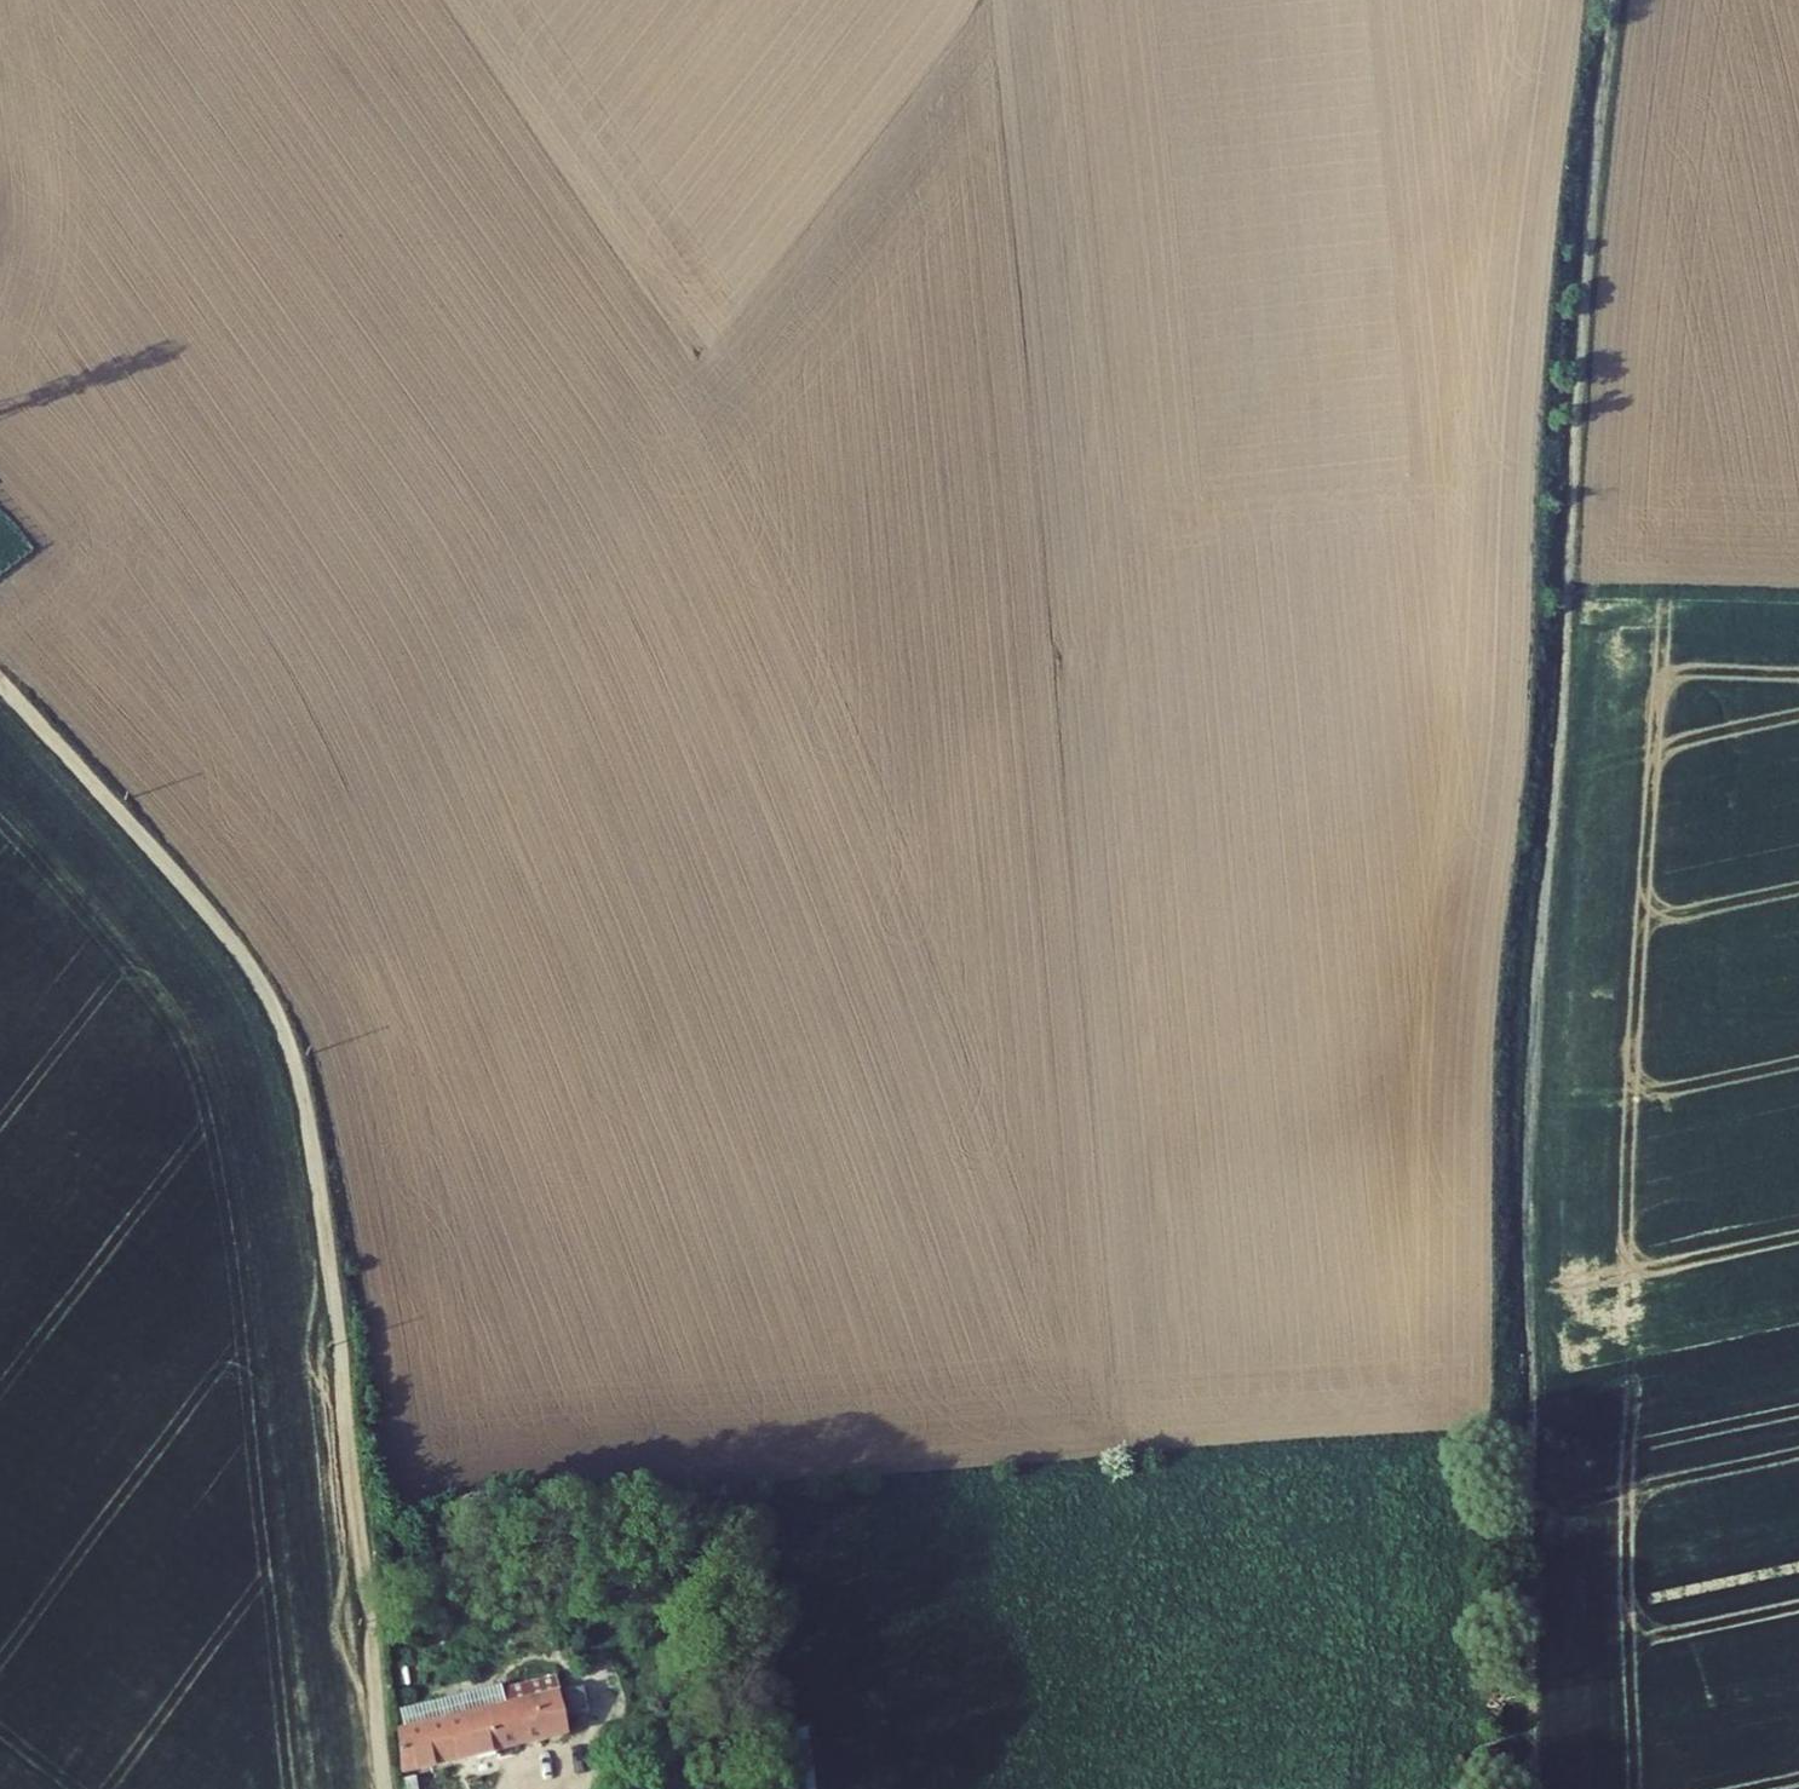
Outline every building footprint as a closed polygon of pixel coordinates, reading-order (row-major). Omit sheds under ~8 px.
[(396,1712),(402,1775),(499,1755),(501,1766),(516,1762),(514,1752),(569,1738),(559,1675),(396,1712)]
